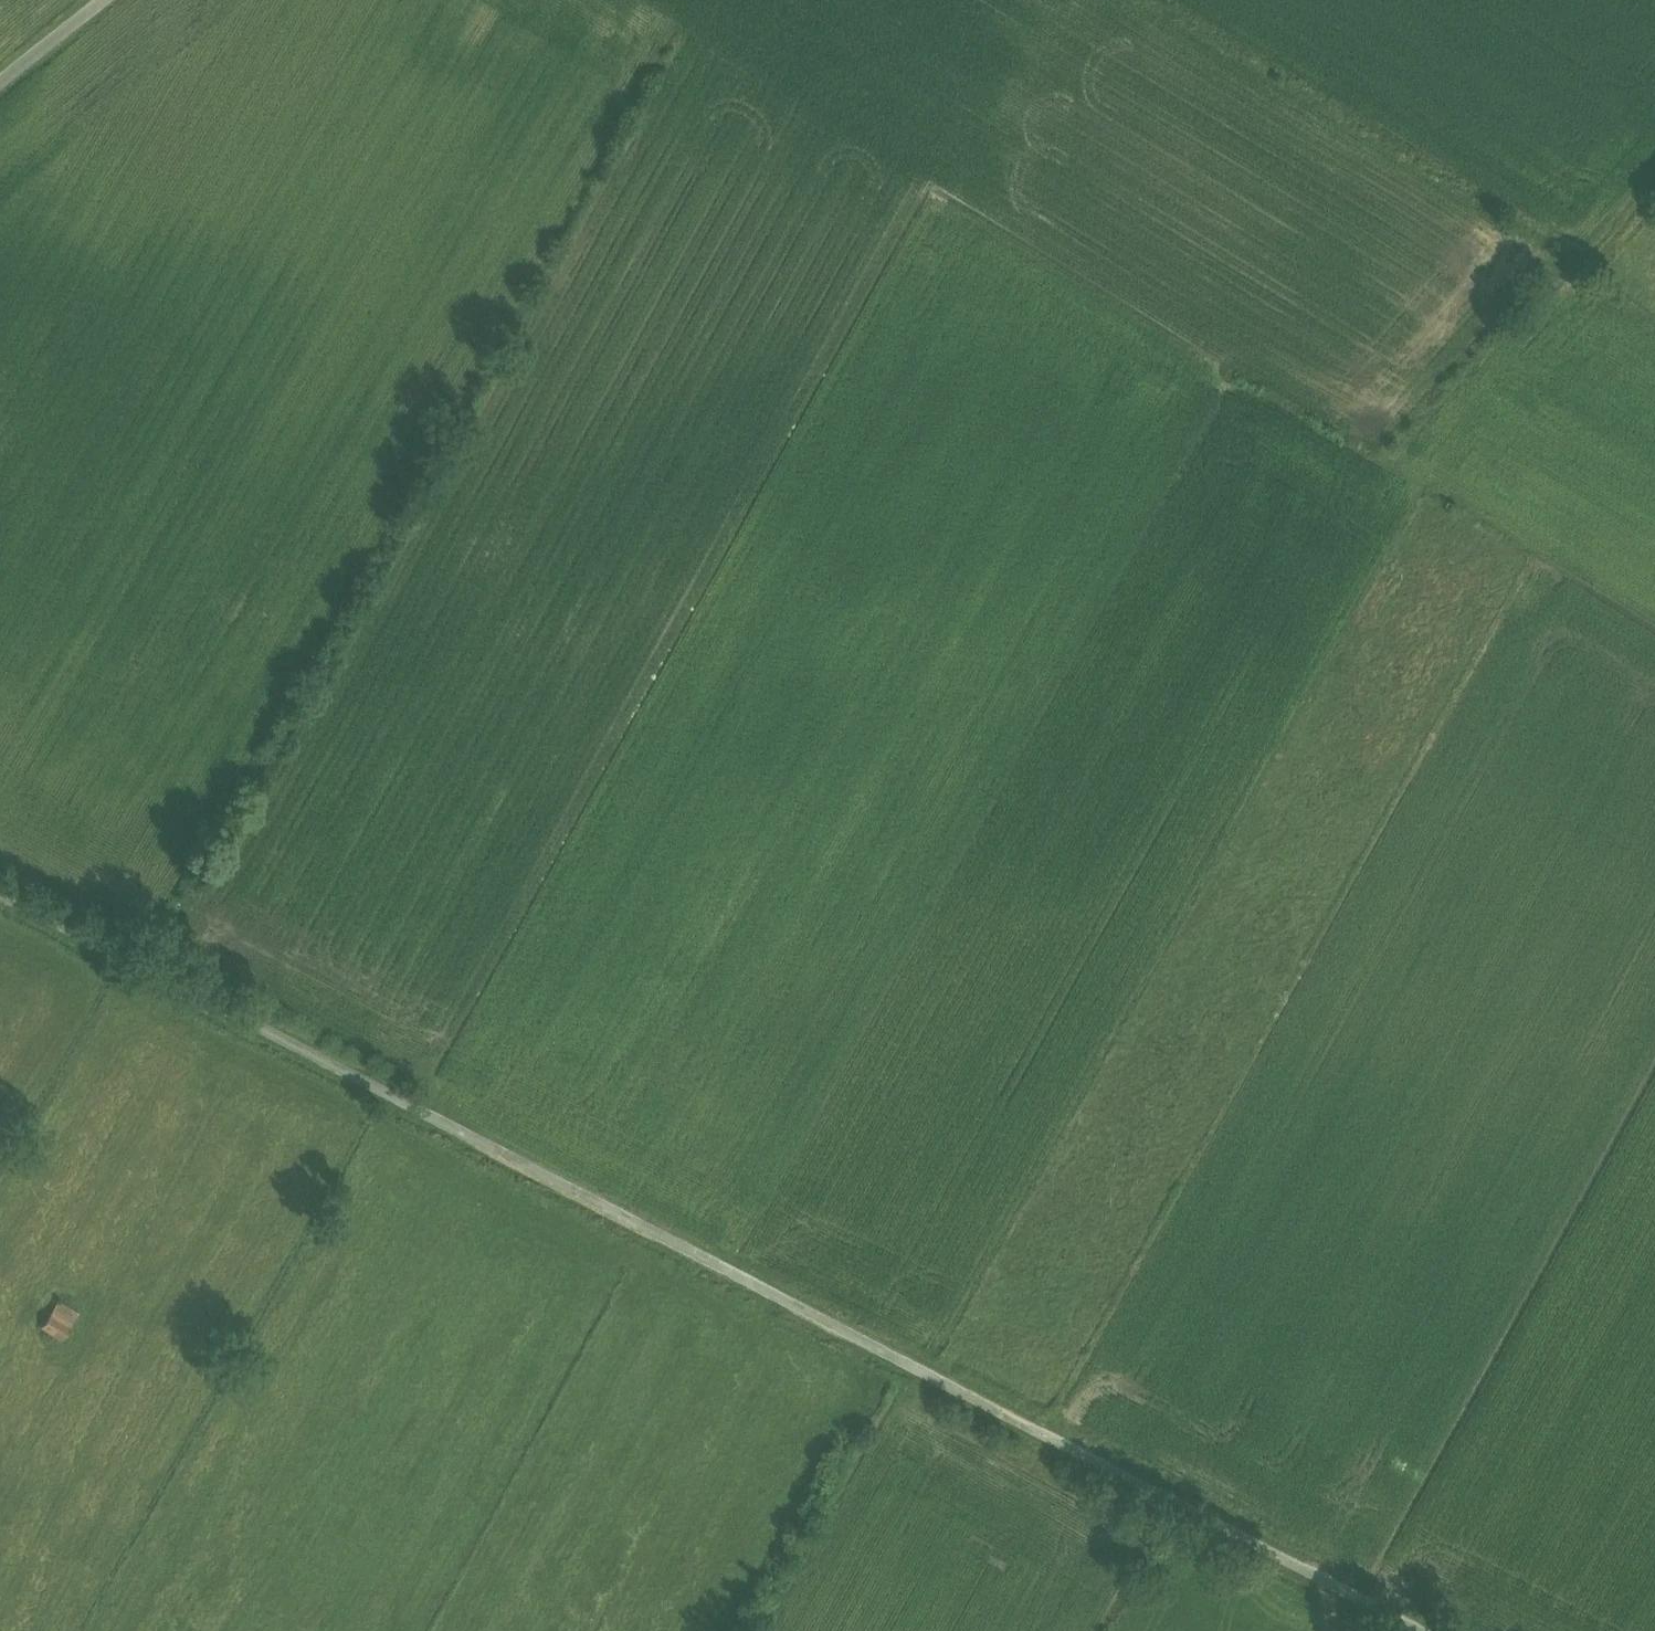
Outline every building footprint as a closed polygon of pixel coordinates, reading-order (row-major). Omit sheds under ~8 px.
[(80,1312),(59,1299),(41,1328),(62,1341),(80,1312)]
